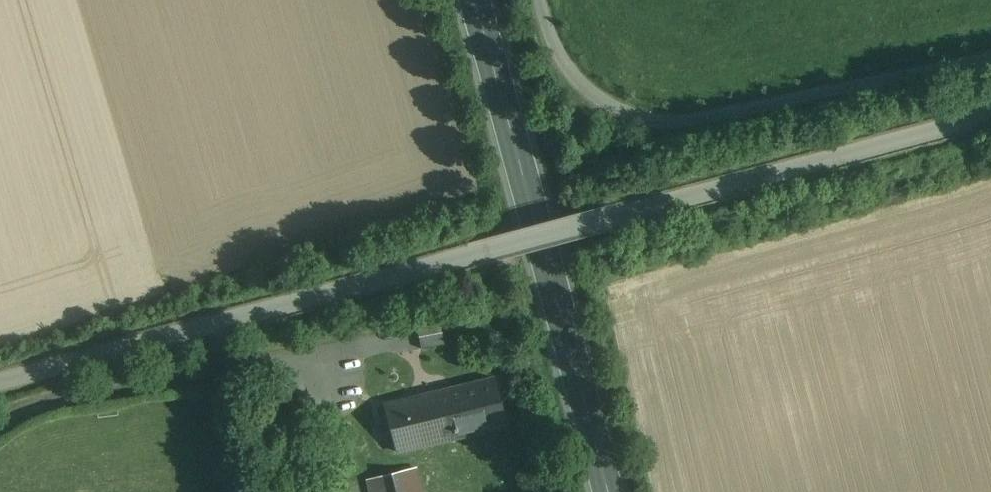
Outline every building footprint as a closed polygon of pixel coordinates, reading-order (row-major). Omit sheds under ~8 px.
[(441,320),(417,325),(422,349),(445,344),(441,320)] [(495,378),(433,393),(445,440),(508,424),(495,378)] [(433,393),(385,405),(397,452),(445,440),(433,393)] [(368,480),(371,491),(422,491),(417,468),(368,480)]
